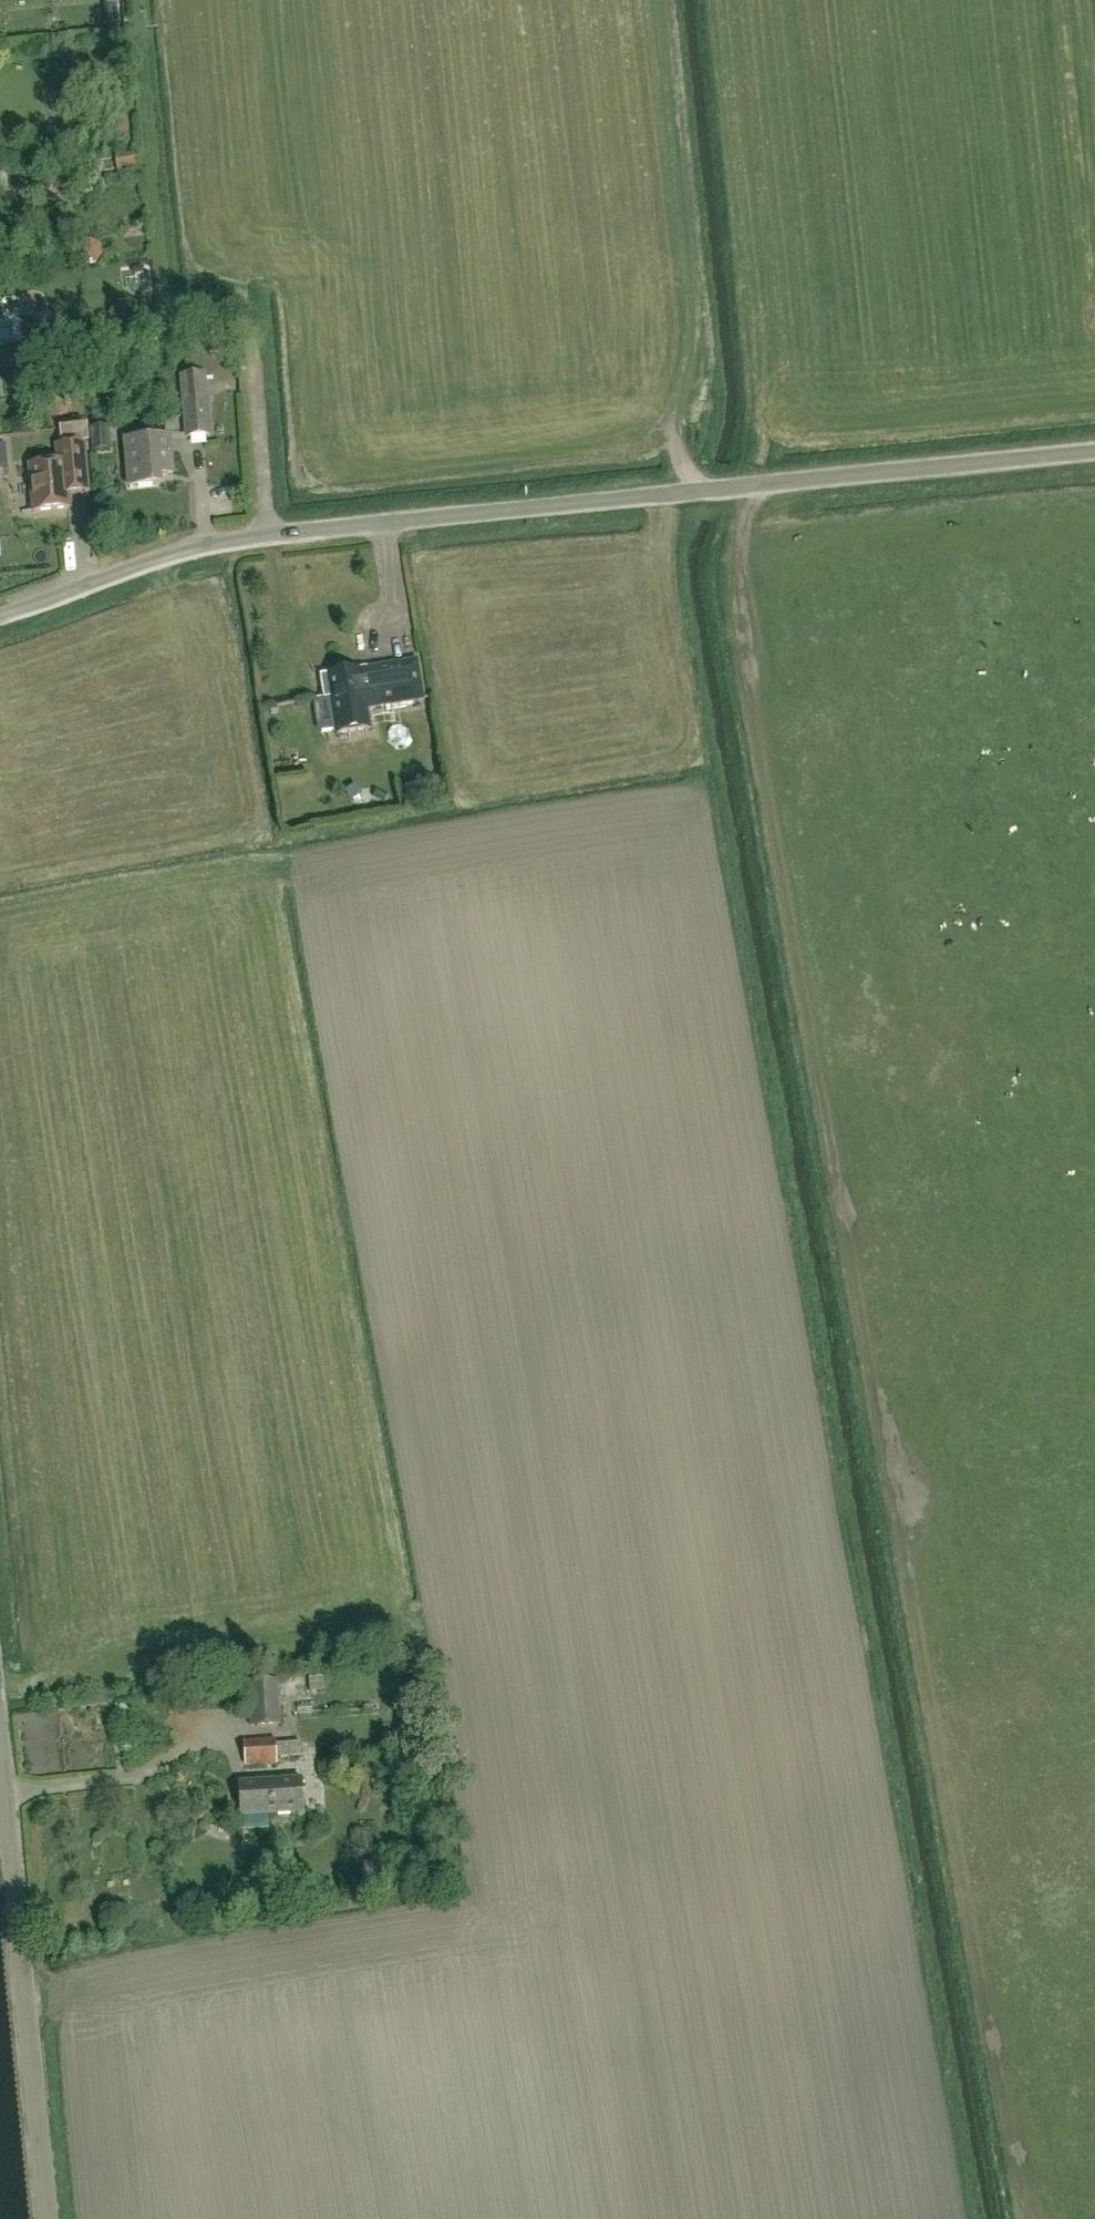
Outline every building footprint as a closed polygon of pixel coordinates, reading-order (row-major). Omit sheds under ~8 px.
[(137,173),(134,152),(115,154),(118,175),(137,173)] [(245,359),(238,360),(239,371),(246,371),(245,359)] [(181,376),(183,397),(187,439),(209,437),(205,395),(204,374),(181,376)] [(111,450),(109,427),(89,428),(91,451),(111,450)] [(169,437),(125,441),(129,487),(161,484),(160,475),(172,474),(169,437)] [(17,480),(14,440),(0,440),(0,481),(17,480)] [(28,464),(30,488),(32,511),(67,508),(66,493),(86,492),(83,443),(61,444),(63,461),(28,464)] [(368,730),(363,704),(376,701),(377,706),(423,698),(416,660),(366,669),(366,668),(321,676),(325,698),(331,697),(337,735),(368,730)] [(279,1684),(249,1686),(252,1730),(282,1728),(279,1684)] [(276,1744),(275,1738),(243,1740),(245,1767),(277,1764),(282,1764),(281,1757),(301,1756),(300,1743),(276,1744)] [(241,1816),(303,1811),(301,1779),(239,1783),(241,1816)]
